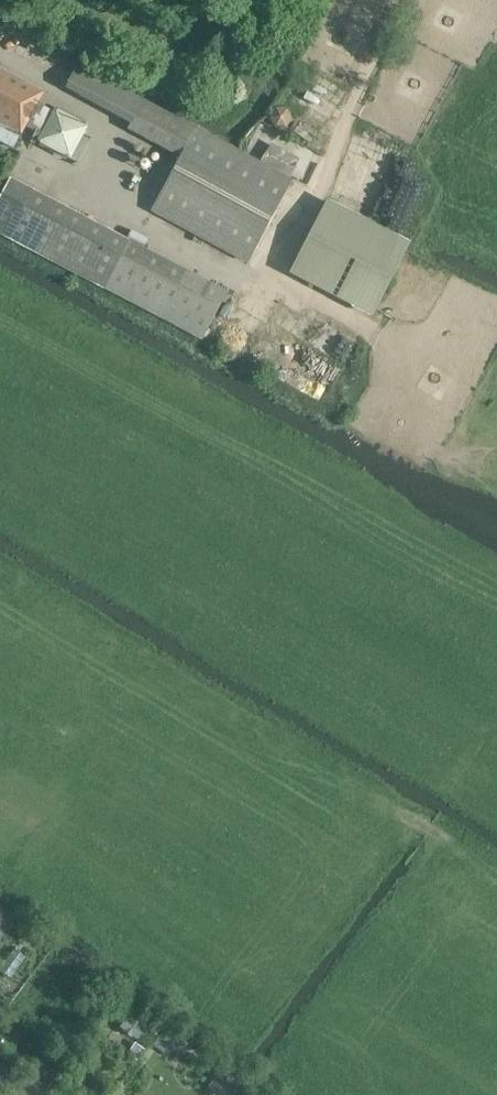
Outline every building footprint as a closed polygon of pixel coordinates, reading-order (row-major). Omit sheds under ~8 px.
[(150,206),(246,259),(290,177),(287,176),(290,172),(289,171),(294,162),(266,146),(260,156),(260,155),(257,160),(76,62),(66,80),(184,143),(150,206)] [(11,146),(41,90),(0,68),(0,140),(11,146)] [(38,140),(72,157),(89,124),(56,106),(38,140)] [(8,176),(0,192),(0,232),(201,337),(226,290),(8,176)] [(330,201),(293,275),(377,317),(414,244),(330,201)] [(12,920),(0,911),(0,936),(12,920)] [(36,932),(31,940),(39,945),(44,937),(36,932)] [(0,970),(11,979),(26,958),(15,950),(0,970)] [(128,1022),(126,1021),(125,1021),(123,1025),(130,1030),(128,1032),(135,1037),(136,1035),(141,1038),(142,1037),(148,1029),(143,1025),(144,1025),(137,1020),(132,1017),(128,1022)] [(175,1035),(169,1031),(165,1036),(162,1034),(155,1045),(165,1051),(172,1041),(175,1035)] [(15,1073),(0,1063),(0,1093),(15,1073)] [(243,1083),(223,1068),(208,1087),(219,1094),(234,1094),(243,1083)] [(247,1092),(251,1094),(265,1094),(252,1085),(247,1092)]
